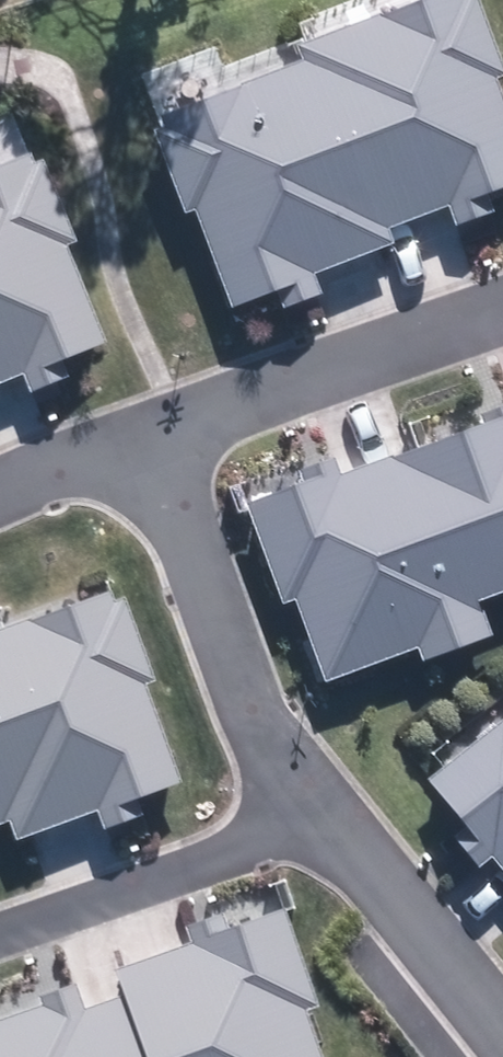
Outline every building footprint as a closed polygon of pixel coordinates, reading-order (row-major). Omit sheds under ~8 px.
[(228,311),(390,248),(383,230),(502,183),(502,88),(469,0),(430,0),(295,52),(299,63),(153,119),(228,311)] [(0,169),(0,386),(102,346),(29,158),(0,169)] [(239,505),(276,608),(295,601),(326,685),(489,626),(479,600),(502,592),(502,410),(239,505)] [(0,632),(0,840),(172,782),(108,595),(0,632)] [(428,792),(502,884),(502,731),(428,792)] [(279,909),(0,1004),(0,1056),(329,1056),(279,909)]
